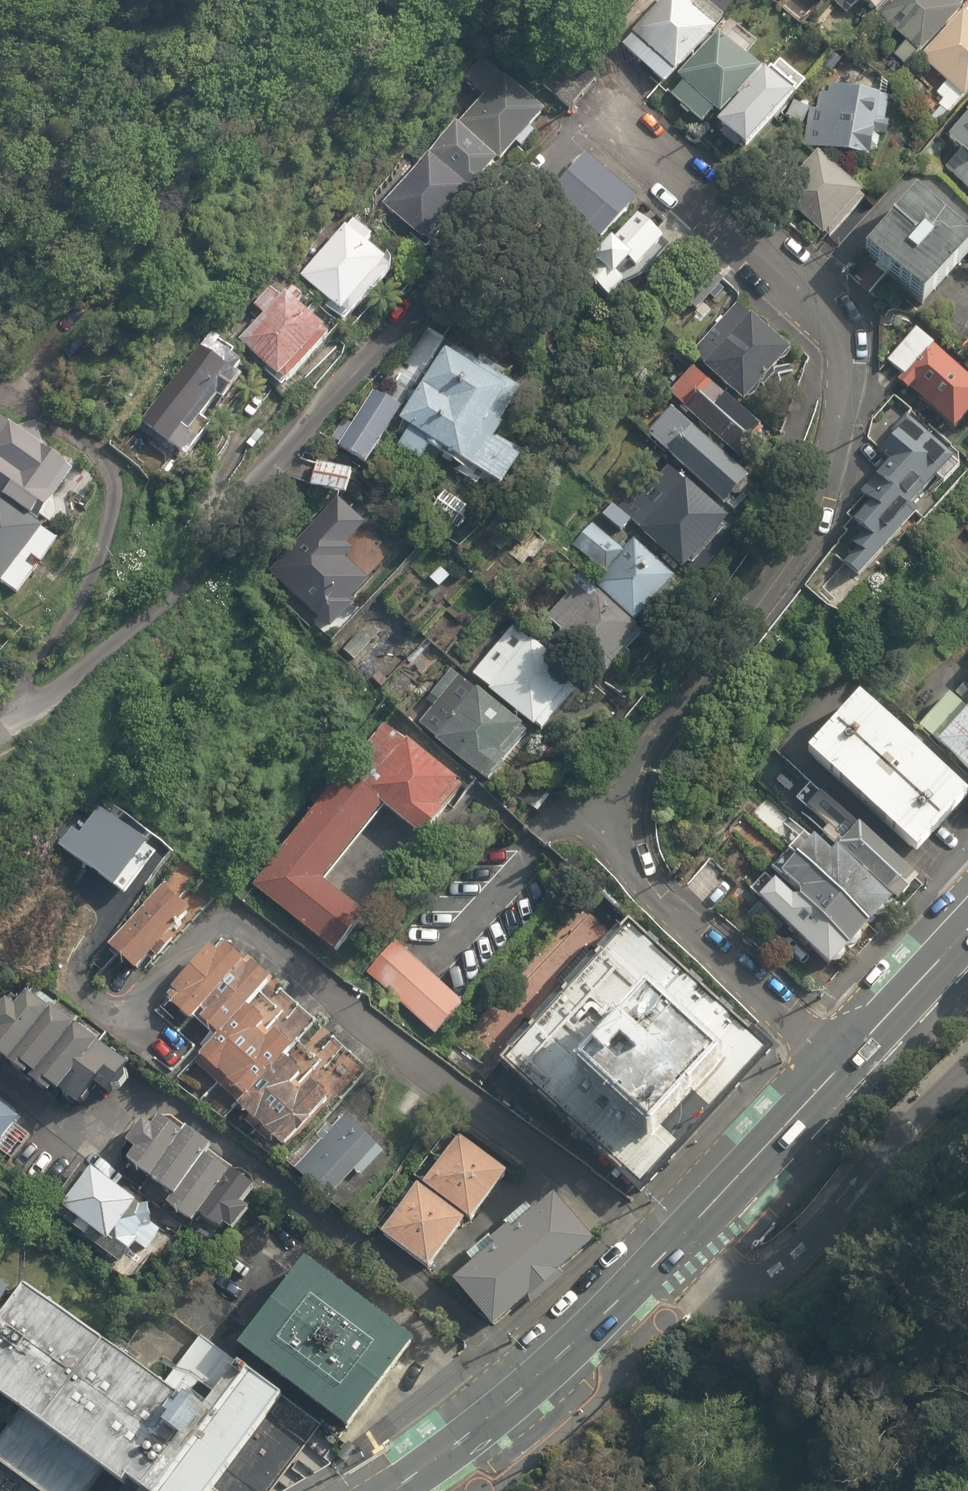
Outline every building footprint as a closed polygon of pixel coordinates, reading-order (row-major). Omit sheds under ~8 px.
[(715,29),(692,7),(698,0),(663,0),(631,34),(632,36),(622,46),(662,84),(673,73),(674,74),(715,29)] [(835,4),(846,14),(858,0),(838,0),(835,4)] [(887,0),(859,0),(875,12),(887,0)] [(951,0),(889,0),(875,14),(906,43),(893,56),(906,68),(961,9),(951,0)] [(963,13),(962,11),(918,57),(946,84),(936,94),(952,108),(961,99),(962,100),(967,94),(967,9),(963,13)] [(718,116),(759,71),(718,33),(677,77),(683,83),(671,95),(700,124),(713,111),(718,116)] [(458,123),(499,161),(515,143),(520,148),(533,133),(528,128),(544,110),(484,56),(464,79),(483,96),(458,123)] [(714,125),(742,151),(805,83),(779,61),(770,72),(768,71),(764,76),(762,74),(714,125)] [(816,110),(809,109),(802,146),(868,157),(869,152),(871,152),(877,149),(879,139),(872,135),(872,133),(884,135),(887,121),(884,121),(888,99),(879,97),(879,95),(829,86),(827,94),(819,93),(816,110)] [(963,116),(966,118),(946,140),(960,152),(945,168),(967,190),(967,111),(963,116)] [(454,124),(427,154),(475,197),(488,183),(480,176),(495,160),(454,124)] [(635,200),(584,152),(548,191),(598,239),(635,200)] [(777,194),(822,236),(824,233),(829,238),(864,200),(859,195),(861,193),(817,152),(777,194)] [(475,197),(427,154),(383,205),(414,233),(411,236),(427,250),(475,197)] [(911,190),(861,246),(918,298),(967,242),(967,241),(911,190)] [(641,271),(645,274),(671,249),(639,219),(583,276),(611,301),(641,271)] [(385,261),(365,244),(372,237),(353,220),(346,227),(344,225),(299,277),(340,313),(342,310),(347,316),(389,269),(383,264),(385,261)] [(698,309),(723,281),(701,261),(675,290),(698,309)] [(323,328),(285,291),(281,296),(271,287),(253,306),(263,314),(239,340),(277,377),(279,375),(284,381),(327,335),(321,330),(323,328)] [(737,304),(692,352),(704,363),(703,365),(742,401),(790,349),(750,312),(749,314),(737,304)] [(909,389),(952,429),(966,413),(967,415),(967,378),(916,331),(887,361),(902,375),(897,381),(907,391),(909,389)] [(235,351),(211,332),(141,422),(185,456),(210,424),(200,416),(216,395),(222,399),(229,391),(223,386),(240,363),(230,356),(235,351)] [(443,350),(397,421),(459,462),(461,459),(502,484),(522,449),(496,435),(503,424),(498,422),(518,388),(503,378),(506,372),(480,356),(478,361),(455,347),(451,355),(443,350)] [(693,367),(669,393),(736,454),(745,444),(753,445),(760,437),(757,431),(760,427),(693,367)] [(365,464),(400,409),(373,392),(352,426),(343,421),(332,438),(339,443),(337,446),(365,464)] [(745,479),(747,476),(671,407),(648,433),(722,502),(729,494),(740,495),(747,486),(745,479)] [(37,521),(40,515),(50,523),(57,514),(53,495),(68,472),(62,468),(66,463),(43,446),(35,421),(15,426),(0,415),(0,493),(37,521)] [(952,459),(906,417),(893,432),(895,433),(879,451),(888,459),(874,474),(876,476),(861,492),(869,500),(850,520),(861,531),(850,543),(855,547),(842,563),(857,577),(917,512),(910,505),(952,459)] [(309,486),(339,495),(346,497),(352,473),(316,463),(309,486)] [(630,495),(619,508),(631,520),(640,528),(639,529),(680,567),(683,564),(689,565),(722,528),(722,523),(727,516),(681,474),(680,475),(668,466),(636,501),(630,495)] [(444,490),(431,509),(457,529),(471,510),(444,490)] [(1,581),(16,593),(34,569),(25,563),(30,556),(40,562),(57,539),(41,529),(43,526),(37,521),(0,493),(0,581),(1,581)] [(339,495),(268,570),(328,629),(353,604),(347,600),(369,579),(346,557),(353,549),(347,543),(369,521),(339,495)] [(620,531),(631,520),(619,508),(614,503),(602,515),(620,531)] [(602,572),(592,583),(632,621),(637,616),(643,617),(664,596),(663,589),(675,576),(633,539),(626,548),(622,544),(619,547),(593,523),(573,546),(602,572)] [(450,576),(441,566),(429,577),(439,587),(450,576)] [(637,625),(597,590),(595,593),(587,585),(582,591),(575,584),(546,617),(560,630),(558,632),(597,667),(599,665),(606,671),(641,632),(635,627),(637,625)] [(489,687),(487,689),(533,726),(534,724),(541,729),(575,688),(568,684),(575,674),(512,625),(473,674),(489,687)] [(371,640),(361,631),(343,650),(353,659),(371,640)] [(436,737),(434,739),(485,781),(505,756),(503,755),(525,730),(520,726),(522,724),(477,687),(475,688),(451,669),(425,700),(432,706),(418,723),(436,737)] [(889,723),(855,693),(804,749),(914,850),(966,793),(896,729),(898,727),(891,720),(889,723)] [(934,742),(967,772),(967,705),(965,708),(948,693),(918,726),(935,741),(934,742)] [(335,952),(365,914),(321,879),(382,805),(421,837),(442,811),(440,810),(462,786),(455,780),(457,778),(407,738),(405,739),(385,725),(365,746),(370,750),(346,775),(342,773),(252,887),(335,952)] [(74,830),(61,848),(119,893),(120,892),(126,896),(158,855),(151,850),(152,848),(102,811),(83,837),(74,830)] [(857,823),(836,846),(895,901),(916,877),(857,823)] [(888,899),(833,849),(828,855),(811,839),(795,857),(788,850),(772,868),(796,890),(796,897),(789,897),(763,873),(749,889),(756,895),(753,898),(828,965),(888,899)] [(190,911),(162,886),(108,946),(135,971),(151,953),(156,958),(173,939),(167,934),(190,911)] [(767,1051),(627,922),(498,1062),(638,1191),(767,1051)] [(215,952),(208,946),(169,987),(172,990),(167,996),(173,1001),(170,1004),(189,1020),(200,1009),(204,1012),(199,1018),(217,1034),(198,1054),(216,1072),(218,1070),(226,1078),(224,1079),(244,1097),(236,1105),(253,1121),(255,1120),(263,1127),(262,1129),(281,1147),(309,1120),(306,1118),(328,1095),(309,1079),(302,1087),(294,1080),(301,1072),(283,1055),(291,1046),(273,1030),(269,1033),(259,1024),(263,1020),(245,1003),(268,979),(250,963),(246,967),(241,963),(242,961),(223,944),(215,952)] [(370,976),(433,1033),(462,1001),(399,944),(370,976)] [(26,993),(14,1007),(4,1000),(0,1005),(0,1058),(47,1094),(50,1088),(56,1093),(57,1091),(78,1106),(93,1085),(105,1093),(125,1064),(26,993)] [(18,1115),(0,1101),(0,1138),(18,1115)] [(382,1150),(345,1115),(296,1168),(328,1197),(353,1170),(360,1175),(382,1150)] [(191,1222),(197,1213),(219,1229),(222,1225),(230,1231),(247,1209),(240,1204),(253,1186),(229,1169),(227,1172),(204,1155),(211,1146),(184,1127),(180,1132),(158,1116),(151,1126),(141,1119),(124,1141),(133,1148),(125,1160),(173,1195),(167,1204),(191,1222)] [(504,1172),(456,1136),(420,1182),(469,1219),(504,1172)] [(81,1162),(49,1206),(119,1261),(126,1252),(136,1260),(158,1230),(150,1224),(148,1202),(138,1203),(134,1200),(136,1198),(90,1165),(88,1167),(81,1162)] [(462,1221),(413,1184),(378,1231),(426,1268),(462,1221)] [(476,1266),(456,1283),(497,1331),(534,1300),(535,1301),(563,1277),(562,1276),(599,1244),(558,1197),(537,1215),(529,1206),(506,1225),(510,1229),(495,1242),(491,1237),(469,1256),(476,1266)] [(308,1261),(241,1350),(352,1433),(419,1344),(308,1261)] [(25,1283),(0,1316),(0,1394),(22,1411),(2,1438),(0,1436),(0,1463),(22,1479),(21,1481),(34,1490),(95,1490),(107,1475),(129,1490),(130,1490),(134,1486),(141,1490),(276,1490),(324,1427),(287,1401),(242,1367),(201,1337),(164,1386),(25,1283)]
